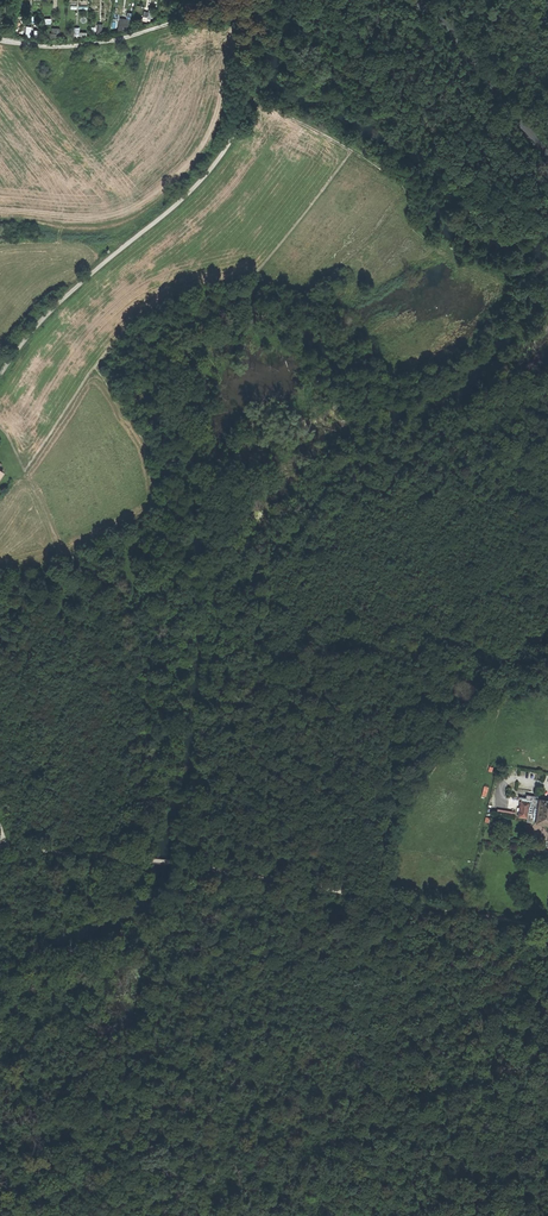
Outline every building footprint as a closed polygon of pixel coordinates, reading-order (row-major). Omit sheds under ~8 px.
[(141,20),(149,22),(151,13),(143,11),(141,20)] [(119,18),(117,28),(127,30),(129,19),(119,18)] [(51,27),(50,38),(58,38),(59,28),(51,27)] [(547,825),(547,802),(534,799),(535,797),(526,795),(525,798),(521,798),(518,812),(517,812),(518,817),(526,818),(526,822),(547,825)]
